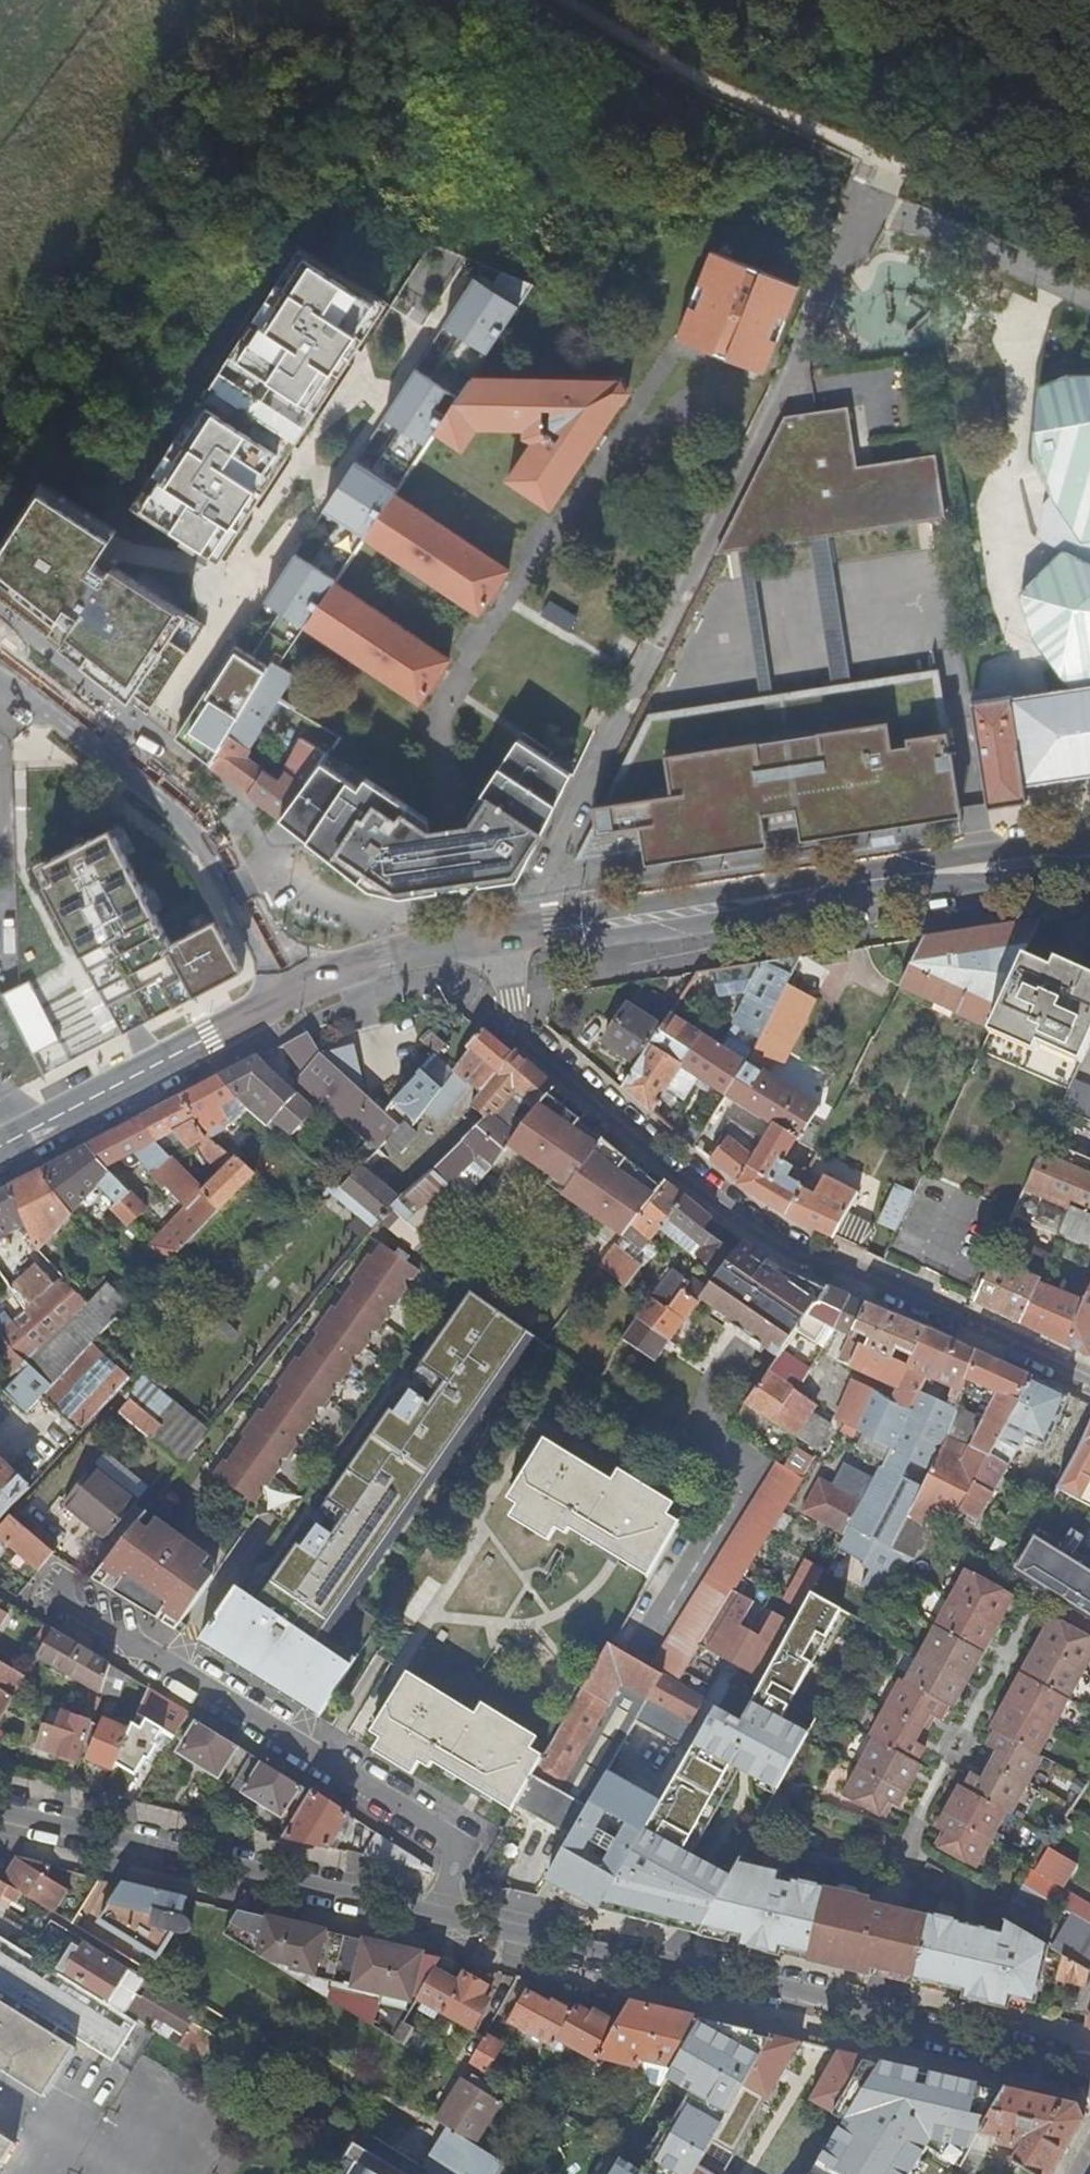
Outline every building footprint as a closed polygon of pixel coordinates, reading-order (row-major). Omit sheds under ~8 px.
[(303,255),(134,508),(217,563),(385,310),(303,255)] [(725,363),(761,378),(795,292),(710,257),(698,288),(704,290),(688,332),(691,342),(726,357),(725,363)] [(176,736),(210,764),(247,706),(253,695),(273,663),(281,668),(308,627),(335,585),(367,538),(394,496),(437,432),(473,377),(533,285),(506,273),(494,292),(477,282),(447,329),(462,340),(433,383),(417,373),(385,420),(401,431),(373,473),(357,464),(325,513),(340,524),(311,566),(295,558),(265,604),(280,613),(251,657),(236,647),(176,736)] [(230,318),(242,326),(251,313),(239,304),(230,318)] [(1061,368),(1033,379),(1029,422),(1039,467),(1053,498),(1043,507),(1041,540),(1063,549),(1022,588),(1032,630),(1069,670),(1083,668),(1081,654),(1089,653),(1089,368),(1061,368)] [(616,381),(473,377),(437,432),(462,449),(476,428),(525,428),(524,438),(531,443),(507,479),(548,507),(624,393),(616,381)] [(846,408),(827,411),(830,432),(849,429),(846,408)] [(782,419),(722,543),(943,507),(935,455),(855,468),(849,429),(830,432),(827,411),(782,419)] [(148,715),(206,627),(116,567),(110,575),(97,566),(120,532),(42,482),(0,546),(0,595),(49,635),(64,617),(77,627),(62,646),(148,715)] [(506,572),(394,496),(367,538),(479,614),(506,572)] [(943,507),(722,543),(716,554),(945,517),(943,507)] [(447,661),(335,585),(308,627),(420,703),(447,661)] [(1081,654),(1083,668),(1069,670),(1050,673),(1039,675),(1037,660),(1018,663),(1020,678),(969,685),(986,808),(1026,802),(1023,786),(1036,784),(1081,778),(1089,776),(1089,653),(1081,654)] [(244,757),(281,700),(290,683),(294,677),(281,668),(273,663),(253,695),(247,706),(210,764),(279,819),(283,814),(319,764),(323,759),(300,742),(292,753),(278,780),(264,770),(267,764),(263,762),(259,767),(244,757)] [(652,714),(621,773),(672,765),(672,767),(699,763),(697,750),(891,721),(894,740),(926,735),(924,716),(944,713),(941,691),(937,669),(652,714)] [(596,822),(576,861),(937,805),(938,813),(961,809),(953,752),(951,753),(950,745),(952,744),(947,713),(944,713),(924,716),(926,735),(894,740),(891,721),(697,750),(699,763),(672,767),(672,765),(621,773),(605,805),(594,807),(596,822)] [(402,814),(407,807),(364,779),(357,789),(319,764),(283,814),(312,833),(307,840),(333,861),(337,854),(400,897),(438,891),(437,884),(457,881),(478,878),(479,885),(517,879),(542,833),(534,828),(550,802),(556,805),(571,774),(518,739),(481,793),(488,799),(469,825),(429,831),(429,832),(402,814)] [(1023,786),(1026,802),(1038,801),(1036,784),(1023,786)] [(488,799),(481,793),(468,812),(469,825),(488,799)] [(534,828),(542,833),(556,805),(550,802),(534,828)] [(429,832),(429,831),(427,820),(407,807),(402,814),(429,832)] [(312,833),(283,814),(279,819),(307,840),(312,833)] [(121,832),(46,870),(128,1028),(241,970),(221,933),(183,952),(121,832)] [(337,854),(333,861),(369,889),(400,897),(337,854)] [(437,884),(438,891),(479,885),(478,878),(457,881),(437,884)] [(900,988),(990,1030),(1024,958),(1040,922),(924,940),(900,988)] [(1015,1213),(1026,1190),(1041,1155),(1061,1108),(1074,1080),(1089,1045),(1089,1043),(1089,977),(1056,962),(1051,970),(1024,958),(990,1030),(924,1173),(1015,1213)] [(734,1026),(727,1035),(735,1038),(740,1028),(760,1038),(785,988),(800,959),(760,965),(745,995),(749,997),(734,1026)] [(718,999),(745,995),(760,965),(698,974),(697,974),(687,990),(718,999)] [(812,1002),(785,988),(760,1038),(747,1065),(726,1096),(775,1125),(756,1155),(735,1141),(730,1137),(727,1137),(709,1161),(739,1183),(752,1163),(774,1173),(783,1159),(795,1139),(799,1141),(809,1124),(820,1108),(799,1095),(798,1096),(765,1075),(774,1060),(782,1064),(812,1002)] [(634,1064),(637,1066),(662,1028),(629,1007),(604,1045),(606,1046),(604,1051),(631,1069),(634,1064)] [(682,1073),(687,1077),(690,1073),(699,1079),(726,1096),(747,1065),(726,1052),(718,1046),(700,1035),(701,1033),(671,1015),(662,1028),(637,1066),(622,1090),(651,1113),(656,1106),(658,1107),(661,1103),(659,1102),(680,1067),(684,1069),(682,1073)] [(726,1052),(747,1065),(760,1038),(740,1028),(735,1038),(726,1052)] [(387,1144),(406,1122),(391,1109),(383,1117),(364,1101),(356,1057),(329,1063),(316,1044),(317,1043),(308,1030),(283,1043),(304,1074),(289,1089),(257,1056),(220,1075),(228,1087),(238,1099),(250,1111),(287,1142),(325,1105),(380,1152),(387,1144)] [(469,1084),(482,1094),(491,1083),(513,1057),(512,1056),(483,1031),(469,1050),(472,1052),(444,1088),(427,1110),(441,1120),(469,1084)] [(431,1035),(420,1046),(433,1058),(434,1057),(438,1061),(447,1050),(431,1035)] [(735,1038),(727,1035),(718,1046),(726,1052),(735,1038)] [(382,1223),(418,1251),(497,1169),(497,1165),(510,1144),(523,1124),(508,1112),(503,1108),(513,1096),(518,1099),(522,1095),(536,1107),(551,1089),(553,1087),(515,1053),(512,1056),(513,1057),(491,1083),(482,1094),(474,1106),(488,1117),(449,1158),(414,1191),(382,1222),(382,1223)] [(395,1105),(417,1122),(427,1110),(444,1088),(422,1070),(417,1076),(419,1079),(395,1105)] [(690,1073),(687,1077),(696,1082),(699,1079),(690,1073)] [(232,1126),(250,1111),(238,1099),(228,1087),(220,1075),(216,1077),(182,1096),(207,1132),(229,1122),(232,1126)] [(1074,1080),(1061,1108),(1089,1121),(1089,1087),(1074,1080)] [(510,1144),(545,1172),(581,1128),(576,1124),(582,1116),(551,1089),(536,1107),(523,1124),(510,1144)] [(207,1132),(182,1096),(158,1110),(143,1118),(155,1143),(168,1158),(154,1176),(165,1193),(167,1186),(189,1210),(203,1196),(219,1213),(220,1213),(255,1176),(237,1158),(235,1159),(222,1148),(212,1139),(207,1132)] [(508,1112),(518,1099),(513,1096),(503,1108),(508,1112)] [(775,1125),(726,1096),(720,1105),(747,1121),(735,1141),(756,1155),(775,1125)] [(436,1148),(449,1158),(488,1117),(474,1106),(473,1105),(436,1148)] [(153,1177),(154,1176),(168,1158),(155,1143),(143,1118),(85,1148),(104,1169),(122,1160),(127,1168),(131,1170),(135,1170),(138,1169),(144,1167),(146,1168),(153,1177)] [(229,1122),(207,1132),(212,1139),(213,1137),(213,1135),(217,1133),(232,1126),(229,1122)] [(418,1133),(413,1128),(406,1122),(387,1144),(400,1154),(418,1133)] [(809,1124),(799,1141),(808,1146),(819,1152),(821,1148),(821,1147),(828,1135),(809,1124)] [(691,1126),(682,1139),(692,1147),(701,1134),(691,1126)] [(550,1186),(580,1209),(589,1198),(611,1179),(626,1161),(581,1128),(545,1172),(555,1180),(550,1186)] [(252,1141),(237,1158),(255,1176),(271,1160),(252,1141)] [(799,1163),(810,1169),(819,1152),(808,1146),(799,1163)] [(98,1186),(115,1205),(127,1192),(114,1179),(109,1185),(104,1180),(109,1174),(104,1169),(85,1148),(42,1171),(54,1190),(73,1215),(98,1186)] [(1043,1237),(1056,1243),(1059,1236),(1060,1236),(1073,1210),(1089,1217),(1089,1174),(1041,1155),(1026,1190),(1058,1202),(1043,1237)] [(381,1161),(376,1157),(345,1192),(382,1223),(382,1222),(414,1191),(409,1187),(396,1199),(385,1190),(368,1177),(373,1171),(381,1161)] [(794,1165),(783,1159),(774,1173),(752,1163),(739,1183),(741,1187),(785,1214),(796,1194),(799,1188),(801,1184),(792,1179),(795,1173),(791,1170),(794,1165)] [(589,1198),(580,1209),(623,1243),(626,1239),(635,1228),(660,1194),(667,1183),(641,1162),(636,1169),(626,1161),(611,1179),(589,1198)] [(39,1252),(73,1215),(54,1190),(42,1171),(35,1175),(7,1189),(18,1212),(20,1211),(24,1218),(27,1225),(39,1252)] [(390,1185),(373,1171),(368,1177),(385,1190),(390,1185)] [(308,1197),(315,1204),(318,1201),(334,1182),(327,1176),(308,1197)] [(815,1197),(799,1188),(796,1194),(785,1214),(854,1248),(863,1230),(843,1221),(849,1212),(859,1218),(868,1200),(859,1194),(857,1196),(826,1178),(815,1197)] [(318,1201),(326,1208),(366,1242),(382,1223),(345,1192),(334,1182),(318,1201)] [(635,1228),(652,1242),(685,1198),(675,1189),(667,1183),(660,1194),(635,1228)] [(880,1224),(896,1232),(913,1196),(896,1188),(880,1224)] [(27,1225),(24,1218),(20,1211),(18,1212),(7,1189),(0,1193),(0,1268),(5,1276),(17,1267),(3,1236),(27,1225)] [(146,1211),(127,1192),(115,1205),(112,1208),(130,1226),(146,1211)] [(151,1248),(168,1265),(219,1213),(203,1196),(189,1210),(176,1222),(151,1248)] [(315,1204),(308,1197),(301,1205),(308,1212),(315,1204)] [(698,1259),(718,1272),(721,1267),(732,1253),(704,1231),(713,1220),(685,1198),(652,1242),(662,1251),(670,1239),(682,1247),(689,1238),(695,1242),(694,1245),(703,1252),(698,1259)] [(131,1400),(163,1428),(194,1455),(208,1438),(160,1396),(326,1208),(318,1201),(315,1204),(308,1212),(143,1400),(131,1389),(125,1395),(131,1400)] [(1089,1249),(1089,1217),(1073,1210),(1060,1236),(1089,1249)] [(1056,1243),(1043,1237),(1041,1242),(1054,1247),(1056,1243)] [(633,1245),(626,1239),(623,1243),(619,1248),(624,1253),(637,1263),(646,1252),(635,1243),(633,1245)] [(645,1269),(662,1251),(652,1242),(646,1252),(637,1263),(644,1268),(645,1269)] [(698,1299),(723,1317),(759,1251),(743,1242),(733,1254),(732,1253),(721,1267),(705,1289),(698,1299)] [(218,1476),(258,1504),(265,1495),(264,1489),(271,1487),(283,1470),(282,1464),(289,1462),(302,1445),(300,1437),(307,1437),(320,1418),(318,1412),(325,1411),(339,1392),(336,1385),(344,1384),(357,1366),(354,1360),(361,1359),(374,1342),(372,1334),(380,1333),(392,1316),(390,1309),(397,1308),(410,1290),(409,1284),(415,1283),(422,1273),(432,1280),(436,1274),(402,1250),(398,1255),(384,1246),(376,1258),(372,1256),(353,1282),(357,1285),(339,1310),(335,1308),(317,1334),(321,1336),(303,1361),(300,1359),(281,1386),(284,1388),(267,1413),(263,1412),(244,1438),(248,1440),(231,1465),(227,1462),(218,1476)] [(628,1289),(644,1268),(637,1263),(624,1253),(619,1248),(618,1247),(602,1267),(623,1284),(618,1290),(625,1296),(629,1289),(628,1289)] [(782,1303),(807,1278),(759,1251),(723,1317),(755,1340),(782,1303)] [(17,1287),(14,1290),(22,1301),(29,1311),(15,1324),(38,1351),(45,1344),(48,1346),(50,1344),(47,1341),(61,1328),(63,1330),(65,1328),(63,1325),(74,1314),(76,1316),(78,1314),(76,1312),(87,1300),(46,1259),(17,1287)] [(1040,1279),(995,1260),(975,1305),(1018,1325),(1040,1279)] [(660,1292),(654,1301),(672,1313),(684,1296),(695,1302),(698,1299),(705,1289),(696,1282),(692,1286),(671,1270),(669,1272),(663,1268),(651,1285),(660,1292)] [(11,1276),(7,1279),(14,1290),(17,1287),(11,1276)] [(731,1393),(744,1401),(771,1369),(774,1364),(795,1333),(804,1322),(831,1288),(820,1284),(807,1278),(782,1303),(755,1340),(746,1352),(752,1357),(733,1382),(731,1393)] [(1041,1279),(1040,1279),(1018,1325),(1065,1348),(1087,1297),(1081,1295),(1078,1300),(1040,1284),(1041,1279)] [(108,1284),(90,1303),(92,1305),(42,1356),(38,1351),(25,1364),(29,1368),(28,1369),(52,1387),(118,1317),(129,1306),(108,1284)] [(826,1324),(833,1327),(851,1297),(831,1288),(804,1322),(795,1333),(774,1364),(793,1375),(800,1380),(825,1338),(820,1334),(826,1324)] [(1087,1297),(1065,1348),(1089,1359),(1089,1290),(1087,1297)] [(317,1642),(530,1334),(473,1293),(427,1360),(409,1347),(399,1361),(438,1388),(430,1399),(426,1396),(411,1417),(406,1414),(345,1506),(325,1492),(316,1505),(330,1515),(308,1545),(303,1542),(263,1600),(257,1596),(242,1619),(255,1628),(248,1638),(235,1630),(224,1647),(231,1660),(319,1718),(360,1656),(344,1646),(337,1656),(317,1642)] [(695,1303),(695,1302),(684,1296),(672,1313),(654,1301),(641,1320),(628,1343),(654,1361),(668,1341),(669,1340),(695,1303)] [(833,1327),(851,1336),(855,1328),(868,1304),(862,1302),(851,1297),(833,1327)] [(5,1332),(15,1324),(29,1311),(22,1301),(0,1316),(0,1325),(5,1332)] [(870,1336),(866,1344),(892,1357),(896,1347),(912,1355),(926,1329),(923,1328),(868,1304),(855,1328),(863,1332),(870,1336)] [(155,1354),(118,1317),(52,1387),(42,1397),(69,1422),(81,1434),(121,1391),(155,1354)] [(5,1332),(1,1335),(7,1342),(25,1364),(38,1351),(15,1324),(5,1332)] [(820,1334),(825,1338),(833,1327),(826,1324),(820,1334)] [(859,1341),(863,1332),(855,1328),(851,1336),(859,1341)] [(941,1371),(966,1383),(967,1381),(977,1353),(950,1340),(926,1329),(912,1355),(908,1365),(928,1375),(927,1376),(937,1380),(941,1371)] [(870,1336),(863,1332),(859,1341),(866,1344),(870,1336)] [(25,1364),(7,1342),(1,1335),(0,1336),(0,1363),(12,1376),(25,1364)] [(908,1365),(892,1357),(866,1344),(859,1341),(851,1336),(839,1359),(903,1389),(918,1396),(927,1376),(928,1375),(908,1365)] [(896,1347),(892,1357),(908,1365),(912,1355),(896,1347)] [(965,1448),(945,1437),(922,1485),(892,1544),(909,1559),(934,1538),(961,1514),(957,1511),(1032,1378),(977,1353),(967,1381),(981,1388),(978,1394),(993,1401),(982,1422),(969,1448),(965,1447),(965,1448)] [(744,1401),(771,1419),(791,1385),(788,1383),(793,1375),(774,1364),(771,1369),(744,1401)] [(7,1392),(26,1414),(42,1397),(52,1387),(28,1369),(7,1392)] [(881,1467),(922,1485),(945,1437),(957,1408),(966,1383),(941,1371),(937,1380),(927,1376),(918,1396),(912,1409),(912,1410),(892,1448),(891,1447),(885,1459),(881,1467)] [(795,1388),(800,1380),(793,1375),(788,1383),(791,1385),(795,1388)] [(1045,1447),(1069,1395),(1058,1390),(1034,1378),(1032,1378),(957,1511),(961,1514),(976,1522),(1019,1444),(1031,1450),(1035,1443),(1045,1447)] [(858,1429),(880,1393),(880,1392),(861,1381),(838,1420),(858,1430),(858,1429)] [(957,1408),(982,1422),(993,1401),(978,1394),(981,1388),(967,1381),(966,1383),(957,1408)] [(771,1419),(794,1434),(806,1413),(813,1400),(795,1388),(791,1385),(771,1419)] [(897,1401),(912,1409),(918,1396),(903,1389),(897,1401)] [(912,1410),(912,1409),(897,1401),(880,1393),(858,1429),(861,1431),(891,1447),(892,1448),(912,1410)] [(163,1428),(131,1400),(120,1414),(151,1441),(163,1428)] [(969,1448),(982,1422),(957,1408),(945,1437),(965,1448),(965,1447),(969,1448)] [(829,1425),(806,1413),(794,1434),(816,1449),(829,1425)] [(1055,1489),(1089,1508),(1089,1423),(1055,1489)] [(194,1455),(163,1428),(151,1441),(183,1469),(194,1455)] [(879,1456),(885,1459),(891,1447),(861,1431),(854,1443),(879,1456)] [(507,1501),(516,1507),(554,1448),(544,1442),(507,1501)] [(570,1531),(649,1577),(655,1566),(678,1524),(670,1519),(671,1517),(675,1520),(679,1512),(675,1510),(675,1508),(618,1474),(611,1484),(554,1448),(516,1507),(518,1508),(510,1521),(548,1543),(556,1531),(566,1536),(570,1531)] [(806,1455),(794,1473),(803,1479),(814,1460),(806,1455)] [(885,1459),(879,1456),(875,1470),(877,1471),(881,1467),(885,1459)] [(0,1460),(0,1521),(1,1521),(31,1489),(0,1460)] [(794,1473),(778,1462),(755,1500),(781,1515),(803,1479),(794,1473)] [(893,1576),(894,1573),(899,1565),(901,1566),(909,1559),(892,1544),(922,1485),(881,1467),(877,1471),(864,1495),(861,1502),(848,1525),(843,1533),(837,1545),(893,1576)] [(136,1503),(92,1468),(65,1502),(109,1537),(111,1535),(135,1505),(136,1503)] [(861,1502),(833,1487),(818,1478),(801,1509),(816,1518),(843,1533),(848,1525),(861,1502)] [(833,1487),(861,1502),(864,1495),(837,1480),(833,1487)] [(316,1505),(325,1492),(315,1485),(306,1498),(316,1505)] [(663,1676),(677,1684),(699,1647),(733,1592),(743,1576),(781,1515),(755,1500),(651,1669),(663,1676)] [(141,1521),(146,1514),(135,1505),(111,1535),(122,1544),(141,1521)] [(814,1523),(816,1518),(801,1509),(798,1514),(814,1523)] [(12,1516),(0,1529),(0,1531),(10,1540),(7,1543),(21,1554),(28,1561),(40,1571),(55,1553),(12,1516)] [(122,1544),(105,1566),(124,1580),(183,1623),(210,1584),(200,1576),(214,1557),(159,1519),(151,1529),(141,1521),(122,1544)] [(1036,1529),(1032,1537),(1089,1572),(1089,1562),(1073,1552),(1078,1544),(1066,1536),(1061,1545),(1036,1529)] [(0,1531),(0,1545),(3,1548),(7,1543),(10,1540),(0,1531)] [(1032,1537),(1015,1572),(1028,1580),(1040,1587),(1050,1593),(1061,1600),(1089,1617),(1089,1572),(1032,1537)] [(21,1554),(17,1559),(24,1565),(28,1561),(21,1554)] [(813,1565),(800,1590),(810,1595),(823,1571),(813,1565)] [(1012,1594),(969,1570),(907,1682),(903,1680),(871,1736),(875,1739),(844,1795),(881,1816),(888,1802),(893,1804),(899,1808),(915,1778),(911,1776),(918,1763),(927,1747),(922,1744),(917,1741),(932,1715),(936,1718),(942,1721),(950,1705),(957,1692),(962,1694),(978,1665),(974,1662),(988,1636),(993,1639),(1009,1610),(1004,1607),(1012,1594)] [(1028,1580),(1024,1587),(1036,1594),(1040,1587),(1028,1580)] [(207,1635),(224,1647),(235,1630),(248,1638),(255,1628),(242,1619),(257,1596),(241,1586),(207,1635)] [(794,1586),(785,1602),(801,1611),(806,1603),(810,1596),(810,1595),(800,1590),(794,1586)] [(839,1587),(829,1606),(863,1624),(873,1605),(839,1587)] [(1040,1587),(1036,1594),(1046,1599),(1050,1593),(1040,1587)] [(699,1647),(762,1683),(793,1626),(771,1614),(757,1638),(740,1629),(754,1605),(733,1592),(699,1647)] [(1050,1593),(1046,1599),(1058,1606),(1061,1600),(1050,1593)] [(1009,1610),(1016,1596),(1012,1594),(1004,1607),(1009,1610)] [(829,1606),(810,1596),(806,1603),(862,1633),(866,1626),(863,1624),(829,1606)] [(740,1723),(797,1753),(845,1664),(862,1633),(806,1603),(801,1611),(793,1626),(762,1683),(740,1723)] [(8,1615),(0,1610),(0,1629),(8,1615)] [(1055,1617),(1047,1631),(1051,1634),(1059,1620),(1055,1617)] [(976,1869),(1008,1812),(1012,1815),(1044,1758),(1039,1756),(1089,1664),(1089,1637),(1059,1620),(1051,1634),(1047,1631),(1030,1661),(1035,1663),(1020,1689),(1016,1687),(1000,1716),(1004,1719),(997,1732),(988,1747),(994,1750),(999,1753),(984,1779),(979,1777),(974,1773),(965,1789),(958,1802),(953,1799),(937,1829),(946,1834),(951,1837),(943,1851),(976,1869)] [(69,1674),(103,1694),(112,1666),(54,1631),(39,1657),(55,1666),(54,1674),(63,1679),(69,1674)] [(974,1662),(978,1665),(993,1639),(988,1636),(974,1662)] [(516,1804),(572,1836),(594,1798),(605,1777),(607,1774),(635,1724),(650,1698),(657,1685),(663,1676),(651,1669),(609,1641),(543,1757),(526,1786),(516,1804)] [(28,1677),(0,1661),(0,1725),(28,1677)] [(1030,1661),(1016,1687),(1020,1689),(1035,1663),(1030,1661)] [(118,1699),(127,1676),(112,1666),(103,1694),(118,1699)] [(370,1733),(372,1734),(382,1719),(410,1675),(407,1673),(370,1733)] [(432,1762),(513,1808),(516,1804),(526,1786),(543,1757),(531,1750),(532,1748),(536,1750),(540,1742),(536,1740),(536,1738),(481,1704),(474,1715),(410,1675),(382,1719),(372,1734),(382,1740),(375,1751),(412,1773),(419,1763),(428,1768),(432,1762)] [(677,1747),(704,1702),(686,1688),(685,1689),(677,1684),(663,1676),(657,1685),(650,1698),(635,1724),(677,1747)] [(190,1714),(161,1696),(149,1689),(131,1730),(117,1764),(138,1776),(164,1734),(174,1740),(185,1722),(190,1714)] [(957,1692),(950,1705),(954,1708),(962,1694),(957,1692)] [(79,1761),(80,1762),(86,1746),(93,1723),(101,1699),(93,1694),(84,1721),(64,1714),(59,1729),(46,1725),(39,1748),(63,1755),(62,1759),(78,1764),(79,1761)] [(605,1903),(698,1936),(701,1929),(737,1863),(797,1753),(740,1723),(715,1707),(660,1804),(605,1903)] [(51,1710),(46,1725),(59,1729),(64,1714),(51,1710)] [(219,1779),(240,1746),(191,1714),(190,1714),(185,1722),(194,1728),(179,1753),(219,1779)] [(922,1744),(936,1718),(932,1715),(917,1741),(922,1744)] [(107,1716),(105,1721),(123,1727),(125,1723),(107,1716)] [(992,1730),(997,1732),(1004,1719),(1000,1716),(992,1730)] [(102,1727),(93,1723),(86,1746),(93,1749),(89,1760),(114,1770),(117,1764),(131,1730),(123,1727),(105,1721),(102,1727)] [(994,1750),(979,1777),(984,1779),(999,1753),(994,1750)] [(305,1797),(309,1790),(259,1758),(253,1754),(233,1787),(283,1818),(284,1817),(288,1820),(303,1796),(305,1797)] [(911,1776),(915,1778),(923,1765),(918,1763),(911,1776)] [(548,1879),(599,1912),(605,1903),(660,1804),(607,1774),(605,1777),(594,1798),(572,1836),(548,1879)] [(961,1786),(953,1799),(958,1802),(965,1789),(961,1786)] [(312,1791),(284,1838),(311,1844),(330,1849),(350,1816),(312,1791)] [(888,1802),(881,1816),(885,1818),(893,1804),(888,1802)] [(1073,1807),(1066,1818),(1089,1833),(1089,1819),(1073,1807)] [(350,1816),(330,1849),(337,1851),(355,1819),(350,1816)] [(811,1832),(805,1841),(818,1850),(824,1840),(811,1832)] [(377,1833),(364,1857),(402,1866),(436,1874),(437,1872),(377,1833)] [(951,1837),(946,1834),(938,1848),(943,1851),(951,1837)] [(1054,1851),(1040,1874),(1067,1891),(1081,1867),(1054,1851)] [(13,1877),(9,1885),(24,1894),(55,1914),(70,1890),(51,1878),(54,1866),(18,1858),(13,1877)] [(737,1863),(701,1929),(741,1938),(740,1946),(776,1955),(778,1946),(967,1989),(965,1998),(1006,2006),(1009,1995),(1034,2001),(1046,1947),(1008,1921),(1002,1934),(971,1927),(970,1933),(957,1930),(958,1924),(959,1922),(927,1915),(927,1917),(868,1903),(867,1908),(854,1905),(857,1895),(792,1881),(791,1885),(774,1881),(773,1887),(757,1883),(759,1875),(750,1873),(737,1863)] [(759,1875),(757,1883),(773,1887),(774,1881),(776,1873),(761,1869),(759,1875)] [(1024,1885),(1089,1925),(1089,1904),(1067,1891),(1040,1874),(1033,1870),(1024,1885)] [(7,1910),(13,1899),(19,1902),(24,1894),(9,1885),(0,1879),(0,1905),(7,1910)] [(125,1883),(111,1905),(119,1910),(134,1886),(125,1883)] [(1006,1920),(1008,1921),(1046,1947),(1063,1958),(1086,1970),(1089,1972),(1089,1925),(1024,1885),(1006,1920)] [(187,1917),(184,1916),(183,1915),(187,1897),(134,1886),(119,1910),(111,1905),(91,1937),(149,1972),(174,1932),(179,1934),(182,1936),(185,1936),(189,1935),(192,1933),(194,1930),(194,1927),(194,1924),(193,1921),(190,1918),(187,1917)] [(869,1898),(857,1895),(854,1905),(867,1908),(868,1903),(869,1898)] [(434,1970),(441,1957),(239,1910),(223,1933),(405,2044),(414,2028),(404,2022),(418,1998),(434,1970)] [(971,1927),(958,1924),(957,1930),(970,1933),(971,1927)] [(127,2039),(138,2021),(126,2013),(109,2002),(0,1934),(0,2069),(44,2096),(75,2046),(54,2033),(59,2026),(113,2060),(127,2039)] [(97,1959),(79,1949),(65,1972),(110,2001),(129,1972),(100,1954),(97,1959)] [(1082,1986),(1086,1970),(1063,1958),(1056,1981),(1082,1986)] [(110,2001),(109,2002),(126,2013),(145,1984),(148,1979),(131,1969),(129,1972),(110,2001)] [(458,1984),(434,1970),(418,1998),(424,2001),(421,2006),(437,2015),(440,2010),(471,2028),(487,2000),(479,1995),(484,1986),(464,1975),(458,1984)] [(202,2060),(207,2052),(208,2051),(216,2055),(219,2051),(212,2046),(216,2038),(200,2028),(206,2019),(198,2014),(196,2016),(183,2008),(169,2000),(145,1984),(126,2013),(138,2021),(153,2030),(160,2020),(165,2024),(159,2033),(202,2060)] [(546,2045),(551,2048),(559,2035),(573,2010),(554,2000),(552,2003),(530,1991),(512,2019),(528,2028),(548,2040),(546,2045)] [(169,2000),(183,2008),(185,2004),(172,1996),(169,2000)] [(642,2072),(666,2079),(703,2018),(631,2002),(619,2022),(600,2054),(643,2065),(642,2072)] [(559,2035),(568,2041),(598,2058),(600,2054),(619,2022),(594,2009),(591,2013),(576,2005),(573,2010),(559,2035)] [(703,2018),(666,2079),(666,2080),(690,2094),(647,2172),(620,2156),(608,2173),(712,2173),(697,2165),(709,2144),(732,2156),(801,2042),(703,2018)] [(160,2020),(153,2030),(159,2033),(165,2024),(160,2020)] [(548,2040),(528,2028),(523,2037),(544,2049),(546,2045),(548,2040)] [(503,2045),(485,2034),(469,2062),(489,2075),(492,2070),(489,2067),(503,2045)] [(568,2041),(559,2035),(551,2048),(547,2055),(556,2061),(568,2041)] [(838,2050),(826,2071),(821,2080),(809,2101),(826,2111),(823,2116),(829,2120),(832,2114),(865,2057),(838,2050)] [(207,2052),(202,2060),(208,2064),(213,2056),(207,2052)] [(929,2147),(964,2168),(1004,2092),(865,2063),(865,2057),(832,2114),(845,2122),(813,2173),(912,2173),(929,2147)] [(231,2067),(228,2065),(222,2061),(216,2069),(226,2075),(231,2067)] [(821,2080),(826,2071),(821,2068),(816,2077),(821,2080)] [(462,2078),(436,2120),(447,2127),(476,2145),(502,2104),(496,2100),(499,2095),(492,2091),(490,2096),(476,2087),(462,2078)] [(479,2083),(476,2087),(490,2096),(492,2091),(479,2083)] [(1083,2123),(1078,2107),(1006,2090),(1004,2092),(964,2168),(961,2172),(964,2173),(977,2173),(987,2155),(992,2136),(1002,2138),(1004,2141),(1003,2146),(1021,2152),(1017,2159),(1008,2156),(1006,2162),(1015,2165),(1030,2173),(1052,2173),(1083,2123)] [(365,2114),(358,2125),(368,2131),(375,2120),(365,2114)] [(447,2127),(442,2136),(423,2165),(437,2173),(499,2173),(506,2164),(476,2145),(447,2127)] [(12,2147),(0,2140),(0,2166),(12,2147)] [(356,2144),(339,2173),(404,2173),(356,2144)]
